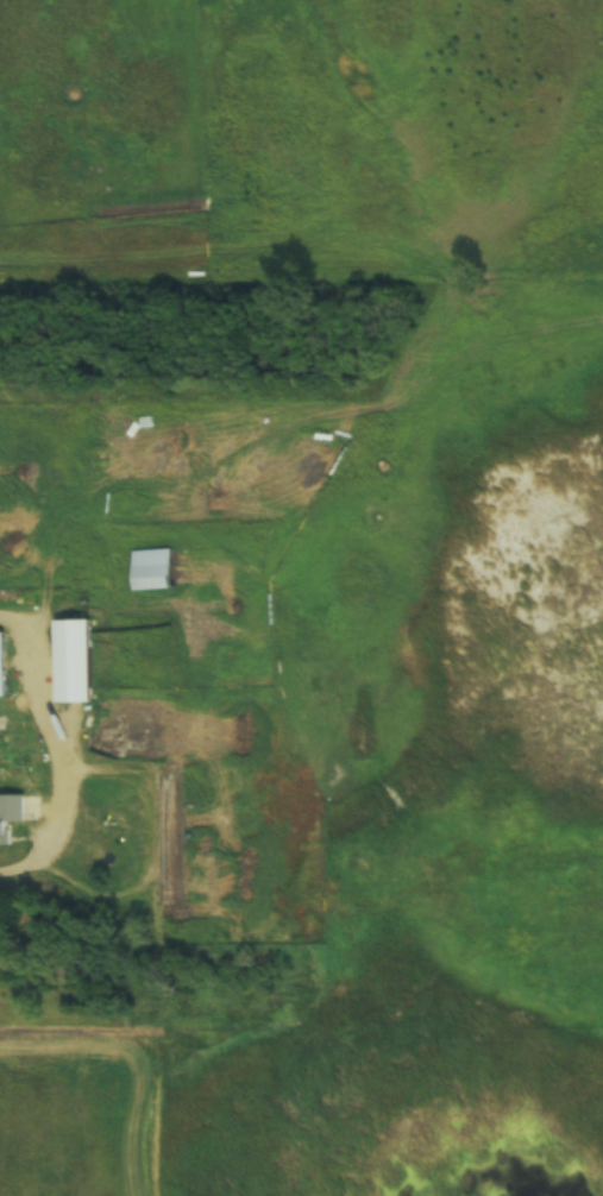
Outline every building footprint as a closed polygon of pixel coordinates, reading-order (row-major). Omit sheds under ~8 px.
[(134,591),(174,591),(174,551),(134,551),(134,591)] [(55,621),(55,703),(92,703),(92,621),(55,621)] [(10,823),(24,823),(24,796),(0,796),(0,846),(10,846),(10,823)]
